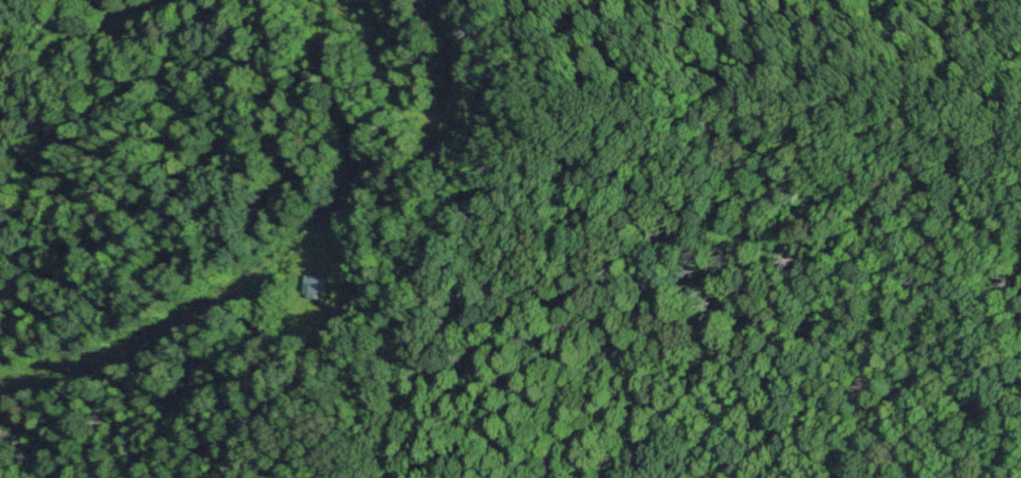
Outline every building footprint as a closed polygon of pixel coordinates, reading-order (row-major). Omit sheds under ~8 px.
[(330,276),(311,272),(306,293),(325,297),(330,276)]
